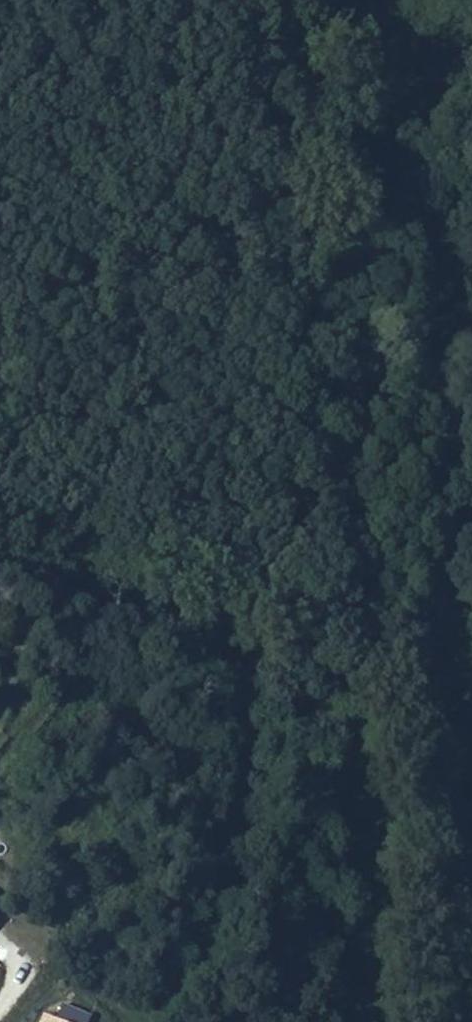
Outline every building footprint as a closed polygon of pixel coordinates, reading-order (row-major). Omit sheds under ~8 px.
[(43,1009),(37,1021),(71,1021),(43,1009)]
